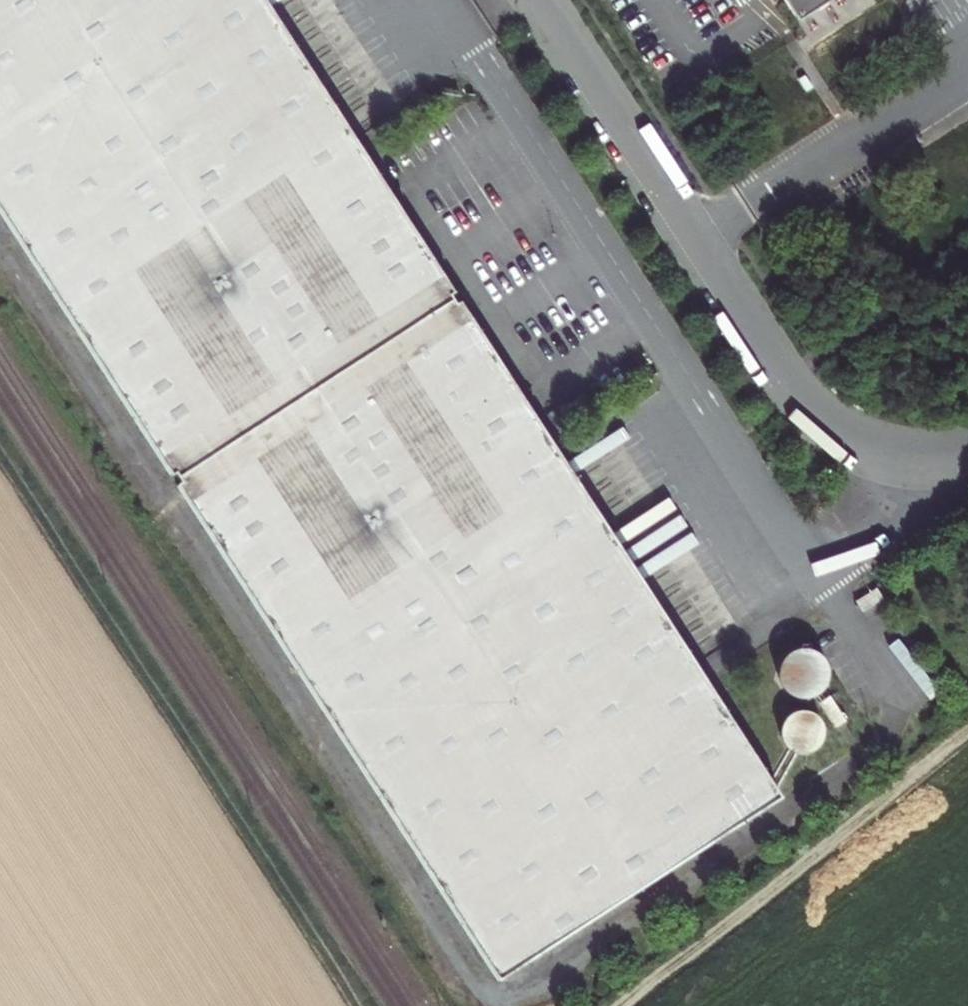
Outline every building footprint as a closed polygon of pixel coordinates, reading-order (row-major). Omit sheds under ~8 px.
[(490,994),(771,810),(251,0),(0,0),(0,232),(490,994)] [(798,24),(834,0),(783,0),(798,24)] [(816,658),(775,669),(785,709),(826,698),(816,658)] [(782,735),(802,761),(821,747),(801,721),(782,735)]
